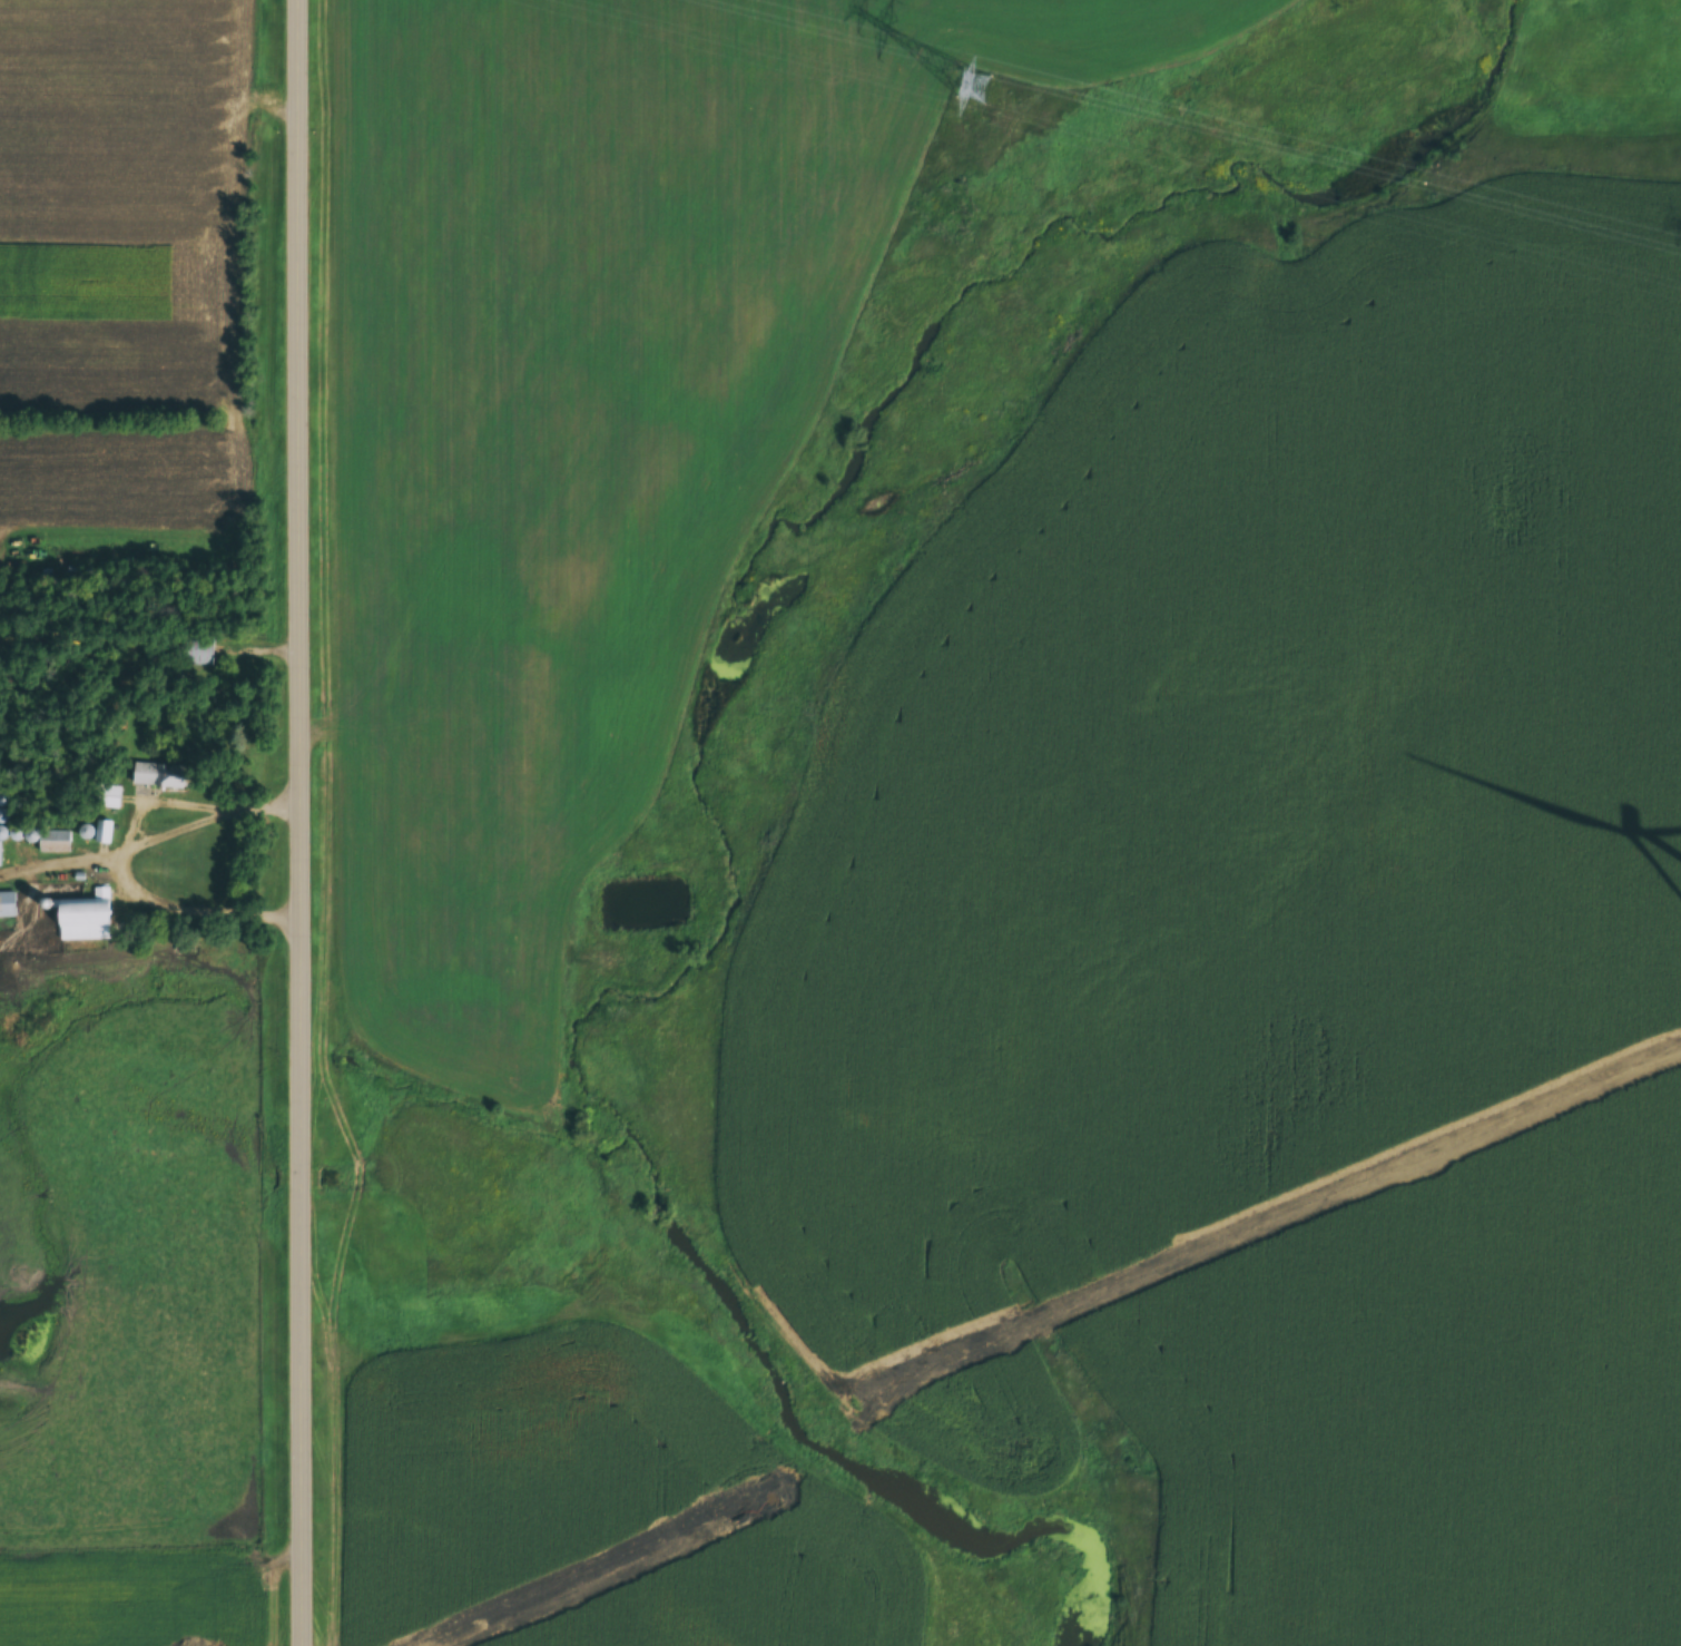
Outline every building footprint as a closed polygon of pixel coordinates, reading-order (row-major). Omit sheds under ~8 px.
[(131,787),(179,791),(180,770),(132,767),(131,787)] [(118,811),(119,789),(97,788),(95,810),(118,811)] [(111,825),(97,822),(93,843),(107,845),(111,825)] [(35,829),(7,828),(7,843),(34,844),(35,829)] [(13,920),(12,895),(0,895),(0,920),(13,920)] [(108,942),(107,901),(54,902),(55,943),(108,942)]
